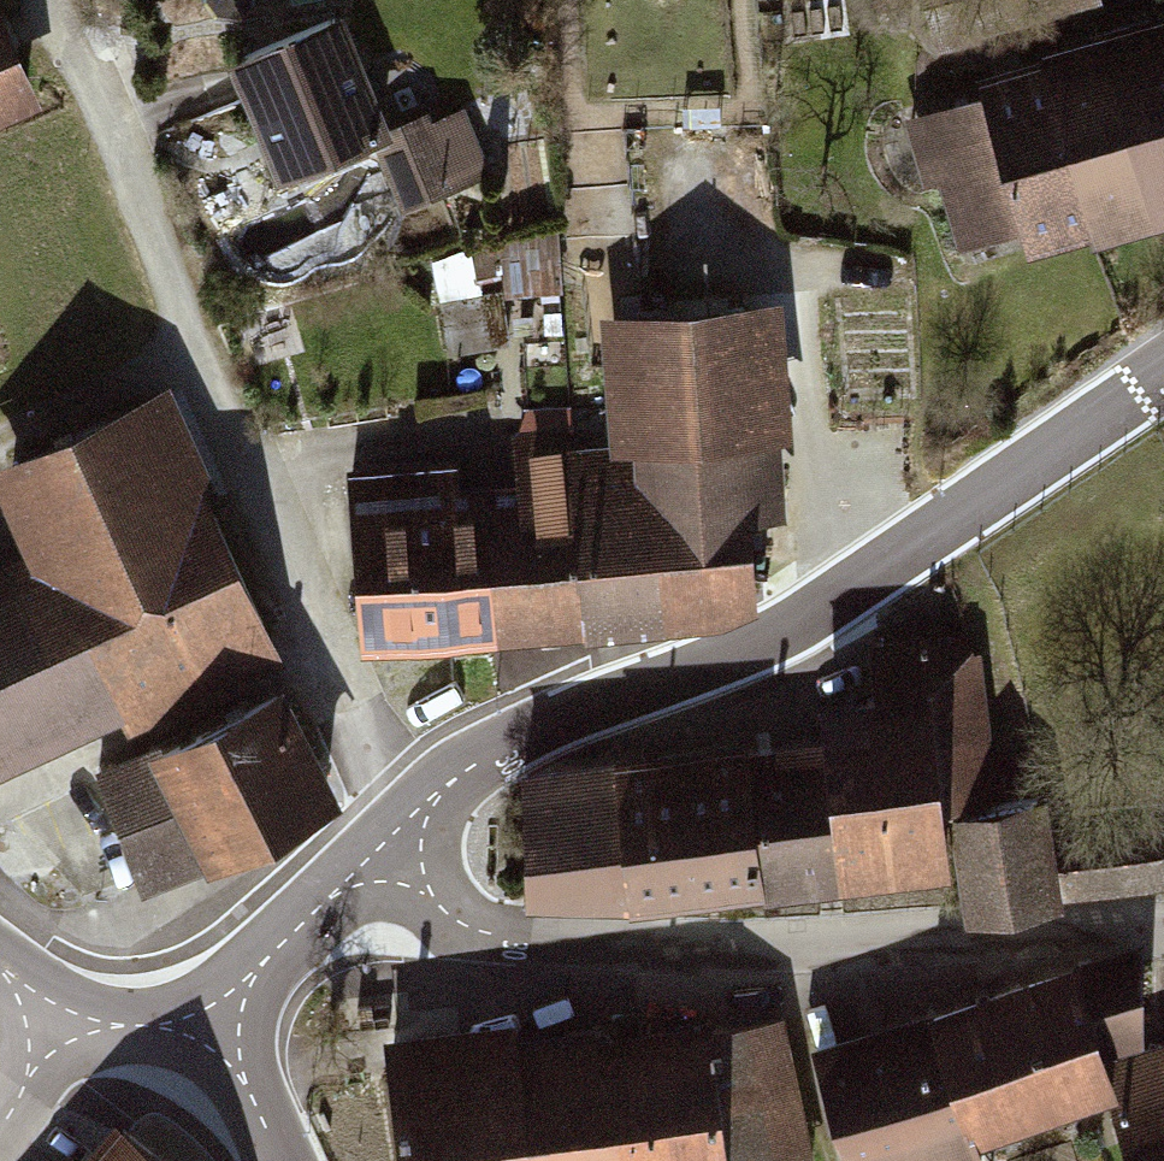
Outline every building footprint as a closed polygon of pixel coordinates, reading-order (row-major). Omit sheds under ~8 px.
[(981,37),(1101,5),(1099,0),(971,0),(981,37)] [(40,107),(1,10),(0,10),(0,123),(40,107)] [(341,24),(235,68),(283,181),(377,141),(403,205),(454,183),(426,118),(387,134),(341,24)] [(1053,71),(1094,216),(1163,196),(1163,39),(1053,71)] [(1094,216),(1053,71),(925,107),(967,252),(1094,216)] [(521,343),(513,287),(473,292),(481,348),(521,343)] [(641,481),(575,486),(587,625),(722,617),(753,604),(751,550),(790,546),(772,313),(630,322),(641,481)] [(270,654),(158,401),(0,471),(0,484),(36,565),(0,581),(0,773),(270,654)] [(523,489),(491,491),(503,633),(587,625),(575,486),(569,428),(518,432),(523,489)] [(503,633),(491,491),(353,503),(365,645),(503,633)] [(887,751),(752,768),(769,888),(952,864),(944,809),(994,802),(971,643),(873,654),(887,751)] [(262,852),(332,806),(278,698),(202,744),(101,780),(147,890),(262,852)] [(639,905),(769,888),(752,768),(624,785),(622,771),(529,783),(534,903),(639,905)] [(1043,807),(959,819),(973,905),(1058,892),(1059,900),(1158,885),(1150,831),(1049,847),(1043,807)] [(1023,968),(1068,1098),(1125,1078),(1116,1049),(1156,1037),(1157,942),(1090,945),(1023,968)] [(947,995),(992,1124),(1068,1098),(1023,968),(947,995)] [(868,1160),(1005,1160),(992,1124),(947,995),(825,1037),(868,1160)] [(625,1160),(812,1160),(792,1004),(723,1012),(722,1002),(602,1017),(625,1160)] [(602,1017),(601,1010),(518,1020),(516,1009),(382,1026),(398,1160),(625,1160),(602,1017)] [(1149,1160),(1163,1160),(1163,1035),(1156,1037),(1116,1049),(1125,1078),(1149,1160)] [(103,1160),(160,1160),(127,1133),(103,1160)]
